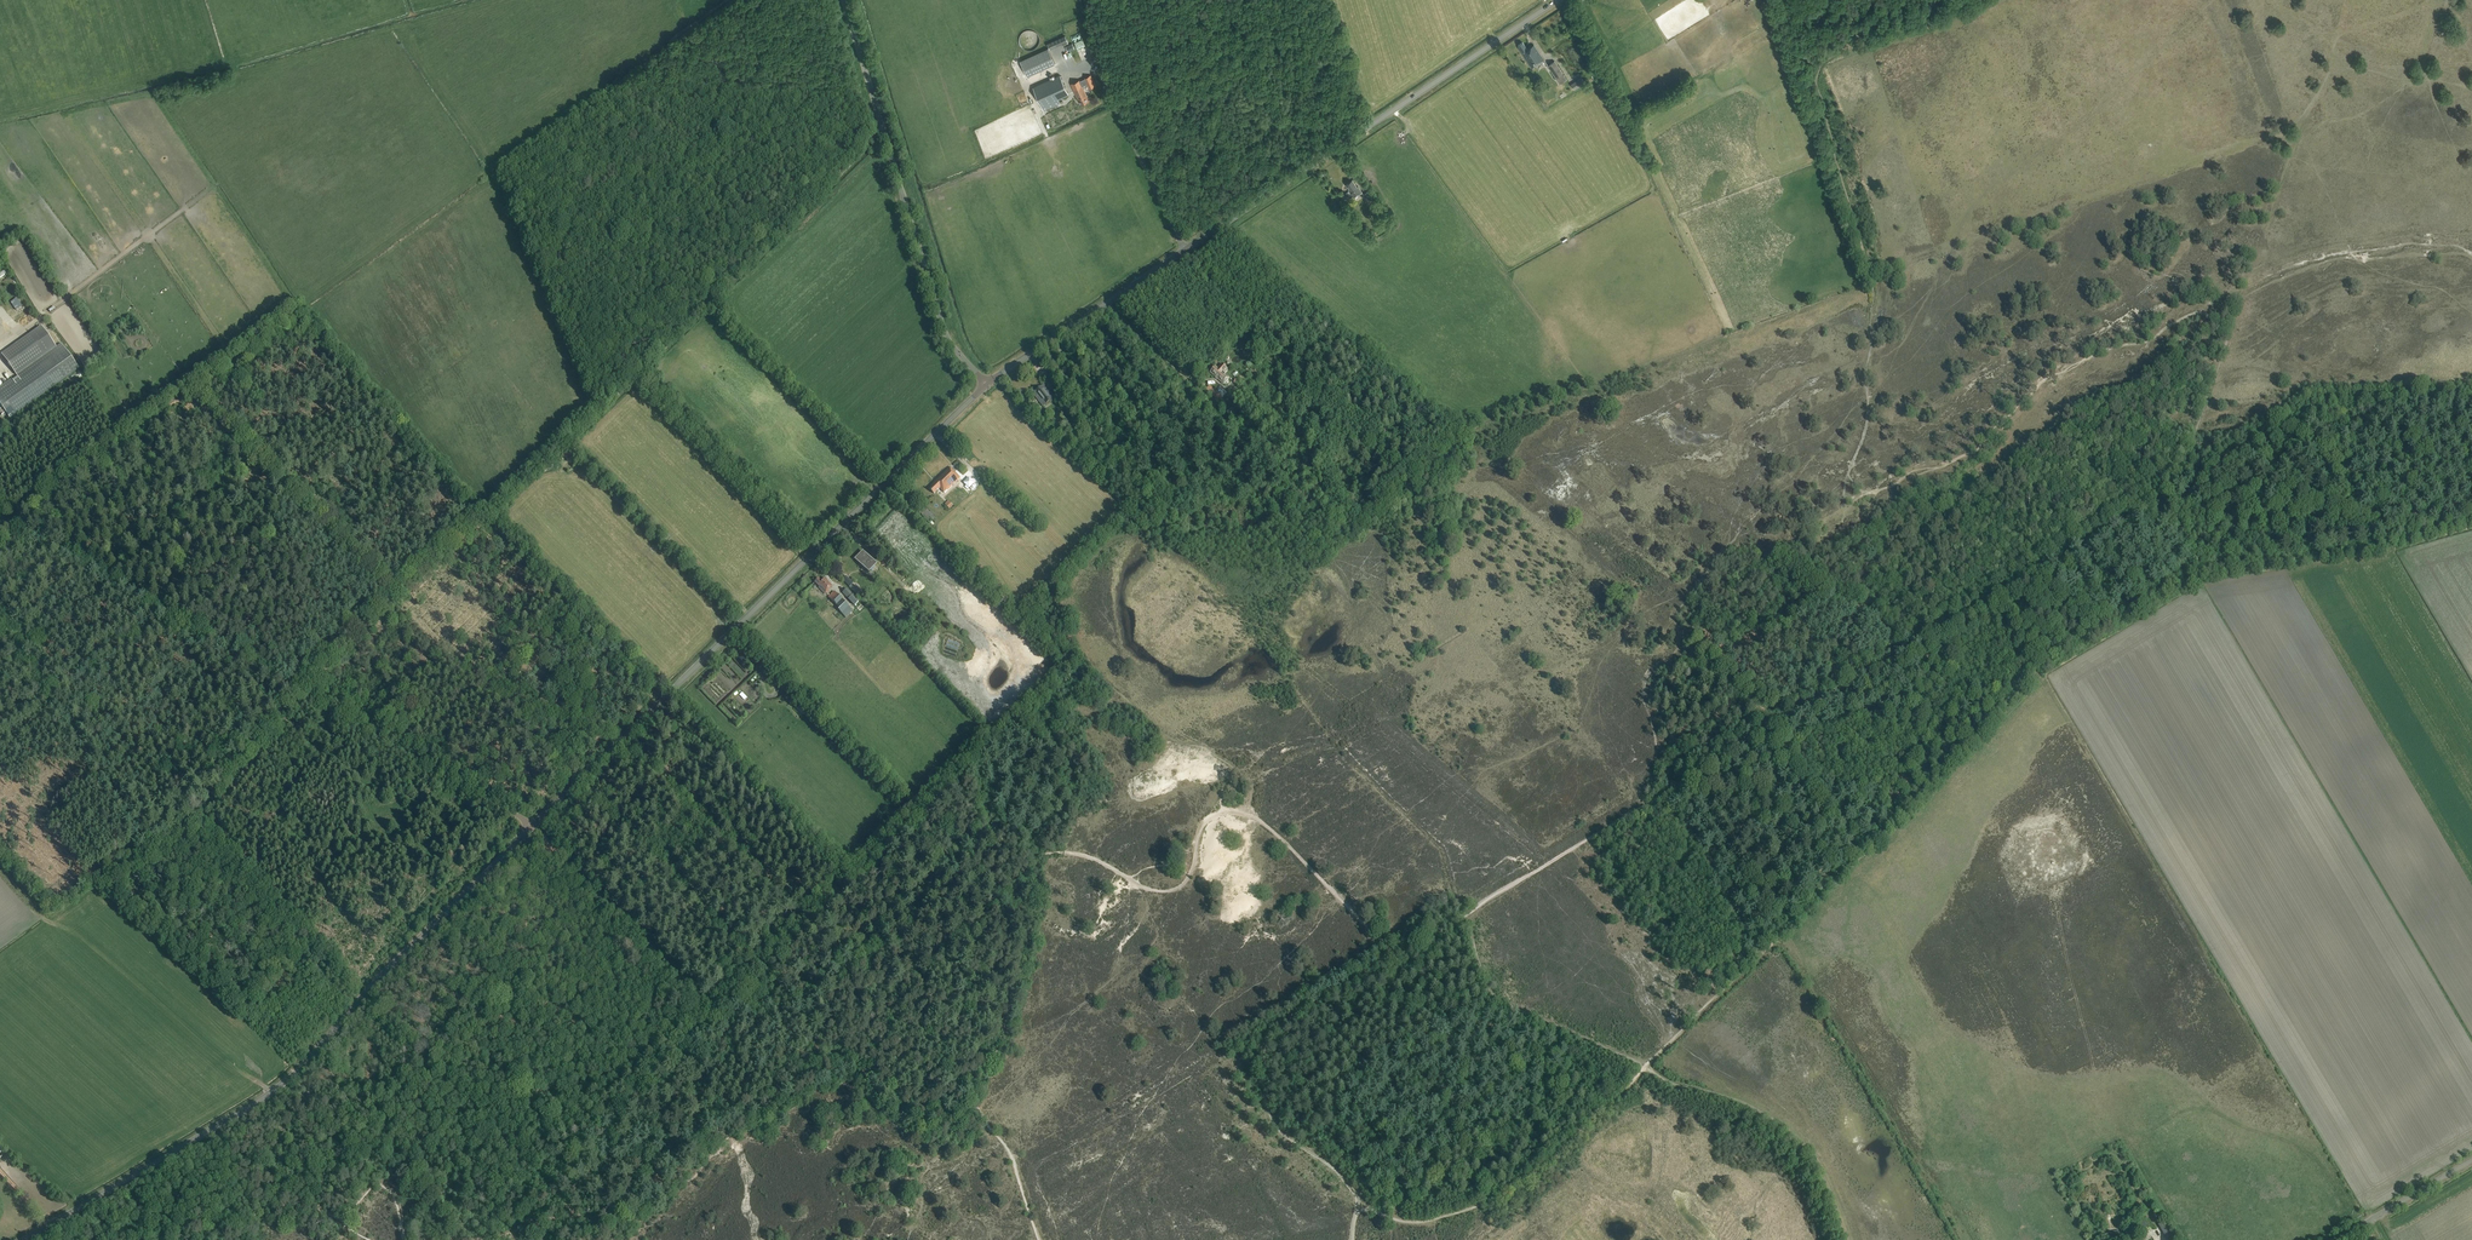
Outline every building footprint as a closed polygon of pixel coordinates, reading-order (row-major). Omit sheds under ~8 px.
[(1050,49),(1068,41),(1065,36),(1047,44),(1050,49)] [(1527,49),(1523,42),(1518,45),(1519,46),(1518,47),(1532,68),(1540,63),(1542,65),(1545,62),(1534,45),(1527,49)] [(1068,52),(1075,49),(1072,43),(1065,46),(1068,52)] [(1027,77),(1055,64),(1048,48),(1020,61),(1027,77)] [(1559,85),(1567,79),(1563,74),(1563,73),(1555,60),(1547,65),(1556,78),(1555,79),(1559,85)] [(1043,110),(1060,103),(1058,99),(1069,94),(1060,75),(1033,87),(1043,110)] [(1080,80),(1071,84),(1078,99),(1079,99),(1081,105),(1089,101),(1083,86),(1093,81),(1090,75),(1084,77),(1085,78),(1083,79),(1080,80)] [(1581,76),(1572,82),(1577,88),(1585,83),(1581,76)] [(1357,186),(1352,179),(1346,184),(1349,189),(1348,190),(1349,191),(1347,192),(1349,194),(1350,193),(1353,197),(1362,192),(1358,186),(1357,186)] [(1368,202),(1372,199),(1368,192),(1363,195),(1368,202)] [(10,303),(21,319),(28,314),(17,298),(10,303)] [(2,355),(16,375),(56,347),(41,326),(2,355)] [(0,388),(0,403),(4,408),(0,410),(0,413),(2,416),(7,412),(12,419),(56,386),(79,369),(61,344),(56,347),(16,375),(18,377),(14,380),(13,379),(0,388)] [(1228,370),(1222,364),(1218,368),(1215,366),(1210,372),(1223,384),(1229,378),(1225,374),(1228,370)] [(1059,379),(1054,373),(1046,380),(1051,386),(1059,379)] [(1041,404),(1044,402),(1047,405),(1052,401),(1050,399),(1053,397),(1045,386),(1042,389),(1041,388),(1036,392),(1038,394),(1035,396),(1041,404)] [(52,397),(60,391),(58,388),(50,394),(52,397)] [(1219,401),(1222,397),(1215,391),(1212,395),(1219,401)] [(944,494),(960,478),(949,468),(930,486),(932,487),(929,490),(934,494),(939,489),(944,494)] [(975,482),(969,476),(966,479),(972,485),(975,482)] [(982,477),(976,483),(987,493),(993,487),(982,477)] [(949,500),(945,504),(950,509),(954,505),(949,500)] [(1025,526),(1021,529),(1026,534),(1033,528),(1027,522),(1023,525),(1025,526)] [(869,574),(877,566),(862,551),(854,560),(869,574)] [(849,587),(853,583),(846,576),(842,580),(849,587)] [(832,587),(823,578),(820,581),(818,578),(814,582),(819,587),(818,588),(824,594),(832,587)] [(847,598),(852,594),(846,589),(842,593),(847,598)] [(846,618),(853,611),(834,592),(828,597),(838,607),(837,609),(846,618)] [(854,606),(858,602),(852,596),(848,599),(854,606)] [(944,652),(956,656),(959,646),(955,645),(956,642),(948,639),(944,652)] [(2140,1235),(2153,1227),(2148,1218),(2134,1226),(2140,1235)] [(2165,1221),(2159,1225),(2168,1239),(2177,1239),(2165,1221)]
